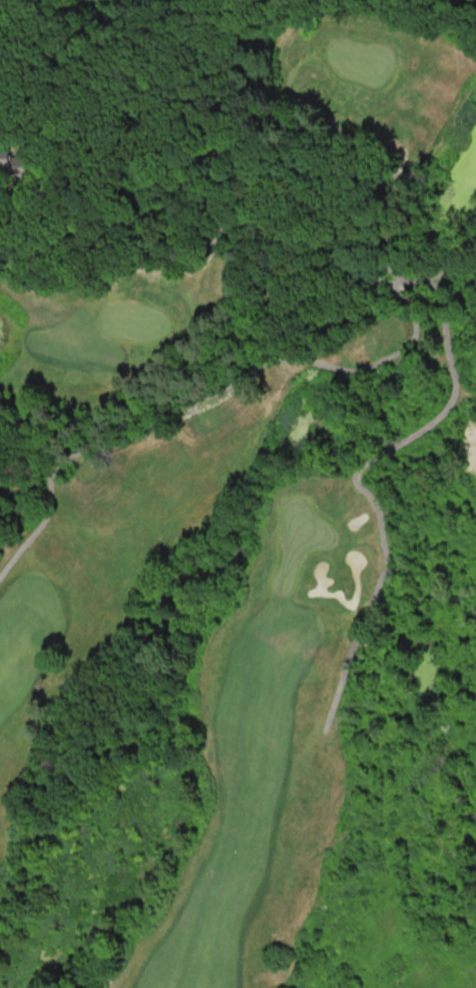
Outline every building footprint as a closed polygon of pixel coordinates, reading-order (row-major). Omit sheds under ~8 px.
[(18,170),(19,148),(0,147),(0,169),(18,170)]
